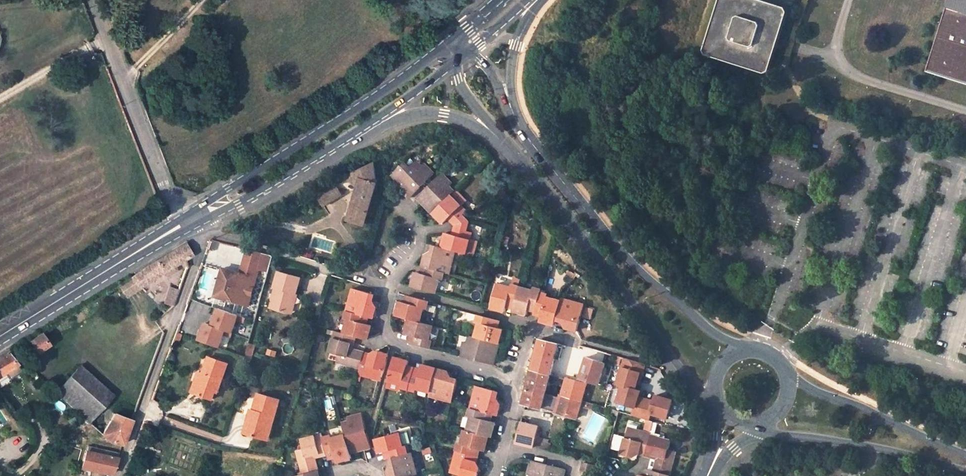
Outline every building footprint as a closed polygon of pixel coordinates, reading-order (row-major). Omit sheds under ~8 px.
[(707,52),(768,71),(786,10),(754,0),(723,0),(707,52)] [(931,60),(965,71),(965,0),(949,0),(931,60)] [(347,177),(358,185),(348,219),(365,224),(377,183),(374,163),(347,177)] [(434,174),(424,164),(421,167),(418,169),(414,164),(397,181),(406,191),(404,194),(409,198),(434,174)] [(451,195),(446,189),(449,186),(451,184),(441,174),(417,197),(423,203),(425,201),(435,211),(451,195)] [(394,183),(404,194),(406,191),(397,181),(394,183)] [(333,184),(321,190),(327,201),(339,195),(333,184)] [(321,190),(313,194),(319,205),(327,201),(321,190)] [(465,212),(460,206),(465,201),(455,191),(454,192),(451,195),(435,211),(439,216),(438,218),(443,223),(447,219),(450,217),(458,225),(468,222),(462,215),(465,212)] [(458,225),(450,217),(447,219),(454,226),(458,225)] [(466,254),(471,233),(466,231),(468,222),(458,225),(456,236),(452,235),(446,233),(444,241),(446,242),(445,248),(455,251),(466,254)] [(215,242),(210,240),(207,251),(212,252),(215,242)] [(144,269),(132,277),(140,286),(164,271),(167,276),(178,270),(175,265),(186,257),(192,254),(186,243),(143,268),(144,269)] [(446,272),(448,264),(452,265),(455,251),(445,248),(442,247),(434,245),(431,257),(426,256),(423,266),(428,268),(444,272),(446,272)] [(273,255),(248,248),(241,272),(245,274),(247,266),(259,269),(268,272),(273,255)] [(241,272),(223,267),(215,295),(249,305),(259,269),(247,266),(245,274),(241,272)] [(436,293),(440,279),(442,279),(444,272),(428,268),(426,275),(421,274),(416,272),(414,280),(417,280),(415,287),(436,293)] [(300,278),(278,272),(273,288),(275,289),(295,295),(300,278)] [(497,284),(492,304),(498,306),(497,309),(505,311),(506,306),(507,302),(515,303),(519,287),(512,285),(511,287),(497,284)] [(541,290),(534,288),(533,290),(519,287),(515,303),(514,307),(520,309),(520,312),(527,314),(528,312),(530,305),(537,306),(541,292),(541,290)] [(275,289),(269,308),(290,314),(295,295),(275,289)] [(373,318),(376,307),(371,306),(374,294),(353,289),(349,303),(352,304),(350,312),(364,315),(369,317),(373,318)] [(561,301),(547,297),(548,294),(541,292),(537,306),(536,309),(543,311),(541,316),(540,321),(548,323),(549,321),(555,322),(556,319),(561,301)] [(412,297),(410,304),(405,303),(400,301),(398,309),(401,310),(400,316),(409,319),(412,320),(420,322),(424,308),(427,309),(428,302),(412,297)] [(577,331),(583,307),(575,305),(576,303),(561,298),(561,301),(556,319),(568,322),(566,328),(577,331)] [(528,312),(535,314),(536,309),(537,306),(530,305),(528,312)] [(239,315),(219,308),(213,325),(225,330),(232,333),(237,319),(239,315)] [(365,339),(366,333),(369,333),(371,325),(367,324),(362,323),(364,315),(350,312),(347,311),(345,318),(348,319),(344,334),(355,337),(365,339)] [(478,315),(477,322),(479,323),(476,337),(495,343),(497,336),(500,336),(502,329),(496,328),(493,327),(495,319),(478,315)] [(555,322),(554,325),(566,328),(568,322),(556,319),(555,322)] [(430,348),(432,340),(430,340),(433,326),(420,322),(412,320),(410,327),(407,326),(405,334),(412,336),(415,337),(414,344),(430,348)] [(213,325),(206,322),(199,340),(219,347),(224,333),(225,330),(213,325)] [(336,331),(330,352),(338,355),(337,361),(360,368),(364,353),(352,350),(355,337),(344,334),(336,331)] [(41,333),(30,340),(38,351),(48,344),(41,333)] [(474,337),(472,344),(468,343),(464,342),(461,356),(494,365),(495,358),(492,357),(495,343),(476,337),(474,337)] [(551,376),(559,343),(540,339),(532,371),(551,376)] [(358,374),(373,378),(373,375),(381,377),(387,354),(377,351),(376,356),(364,353),(360,368),(358,374)] [(0,358),(0,375),(5,372),(17,364),(9,353),(0,358)] [(587,358),(581,379),(600,385),(606,363),(587,358)] [(640,363),(625,358),(617,384),(622,386),(618,402),(635,407),(633,415),(649,420),(651,413),(667,418),(673,400),(656,395),(653,404),(638,400),(640,391),(635,389),(637,383),(640,373),(638,372),(640,363)] [(226,364),(209,359),(203,374),(197,392),(211,397),(214,391),(216,391),(226,364)] [(407,366),(409,361),(401,359),(400,362),(393,360),(388,381),(403,385),(402,388),(408,389),(413,373),(406,371),(407,366)] [(646,364),(640,363),(638,372),(640,373),(637,383),(640,384),(646,364)] [(17,364),(5,372),(10,378),(23,371),(17,364)] [(90,421),(114,395),(81,364),(56,390),(90,421)] [(416,389),(430,393),(436,372),(430,370),(430,367),(423,365),(422,370),(420,375),(413,373),(408,389),(416,391),(416,389)] [(458,380),(446,377),(447,372),(436,369),(436,372),(430,393),(439,395),(438,398),(452,402),(458,380)] [(542,409),(551,376),(532,371),(523,404),(542,409)] [(203,374),(200,372),(193,390),(197,392),(203,374)] [(582,401),(586,384),(567,378),(562,396),(582,401)] [(497,416),(500,405),(495,403),(498,392),(477,386),(472,402),(475,403),(474,409),(488,413),(492,414),(497,416)] [(280,399),(258,393),(254,408),(252,408),(244,433),(269,440),(280,399)] [(562,396),(557,413),(577,418),(582,401),(562,396)] [(471,408),(469,416),(471,416),(468,431),(486,436),(488,436),(490,430),(493,430),(495,423),(490,421),(486,420),(488,413),(474,409),(471,408)] [(105,429),(102,433),(112,442),(123,444),(132,420),(114,413),(110,421),(105,429)] [(371,447),(362,414),(348,418),(349,422),(350,425),(343,427),(345,435),(349,449),(363,446),(364,449),(371,447)] [(105,429),(110,421),(104,417),(99,425),(105,429)] [(534,447),(539,428),(521,423),(516,442),(534,447)] [(629,424),(627,431),(621,454),(637,458),(638,453),(645,455),(650,435),(651,433),(637,430),(639,426),(629,424)] [(92,446),(100,434),(92,428),(84,440),(92,446)] [(465,430),(461,445),(458,444),(457,450),(474,455),(476,448),(480,449),(485,451),(487,443),(484,442),(486,436),(468,431),(465,430)] [(408,453),(406,446),(403,446),(399,433),(378,438),(380,444),(377,446),(379,453),(383,452),(390,451),(392,457),(408,453)] [(322,435),(302,440),(304,449),(297,451),(303,474),(316,471),(318,470),(315,457),(328,454),(323,438),(322,435)] [(345,435),(331,439),(330,436),(323,438),(328,454),(335,452),(336,457),(338,462),(345,460),(344,457),(351,455),(350,453),(349,449),(345,435)] [(669,475),(676,452),(669,450),(671,441),(650,435),(645,455),(652,457),(649,469),(654,471),(669,475)] [(120,452),(105,449),(103,454),(118,457),(120,452)] [(111,474),(118,457),(103,454),(87,450),(82,467),(111,474)] [(453,465),(456,466),(454,474),(463,475),(478,475),(480,468),(476,468),(478,456),(474,455),(457,450),(453,465)] [(383,452),(385,459),(390,458),(392,457),(390,451),(383,452)] [(412,467),(415,466),(412,452),(408,453),(392,457),(390,458),(393,469),(388,471),(390,475),(413,475),(415,475),(412,467)] [(528,475),(531,475),(533,475),(564,475),(566,468),(531,460),(528,475)] [(594,464),(584,462),(582,470),(592,473),(594,464)]
